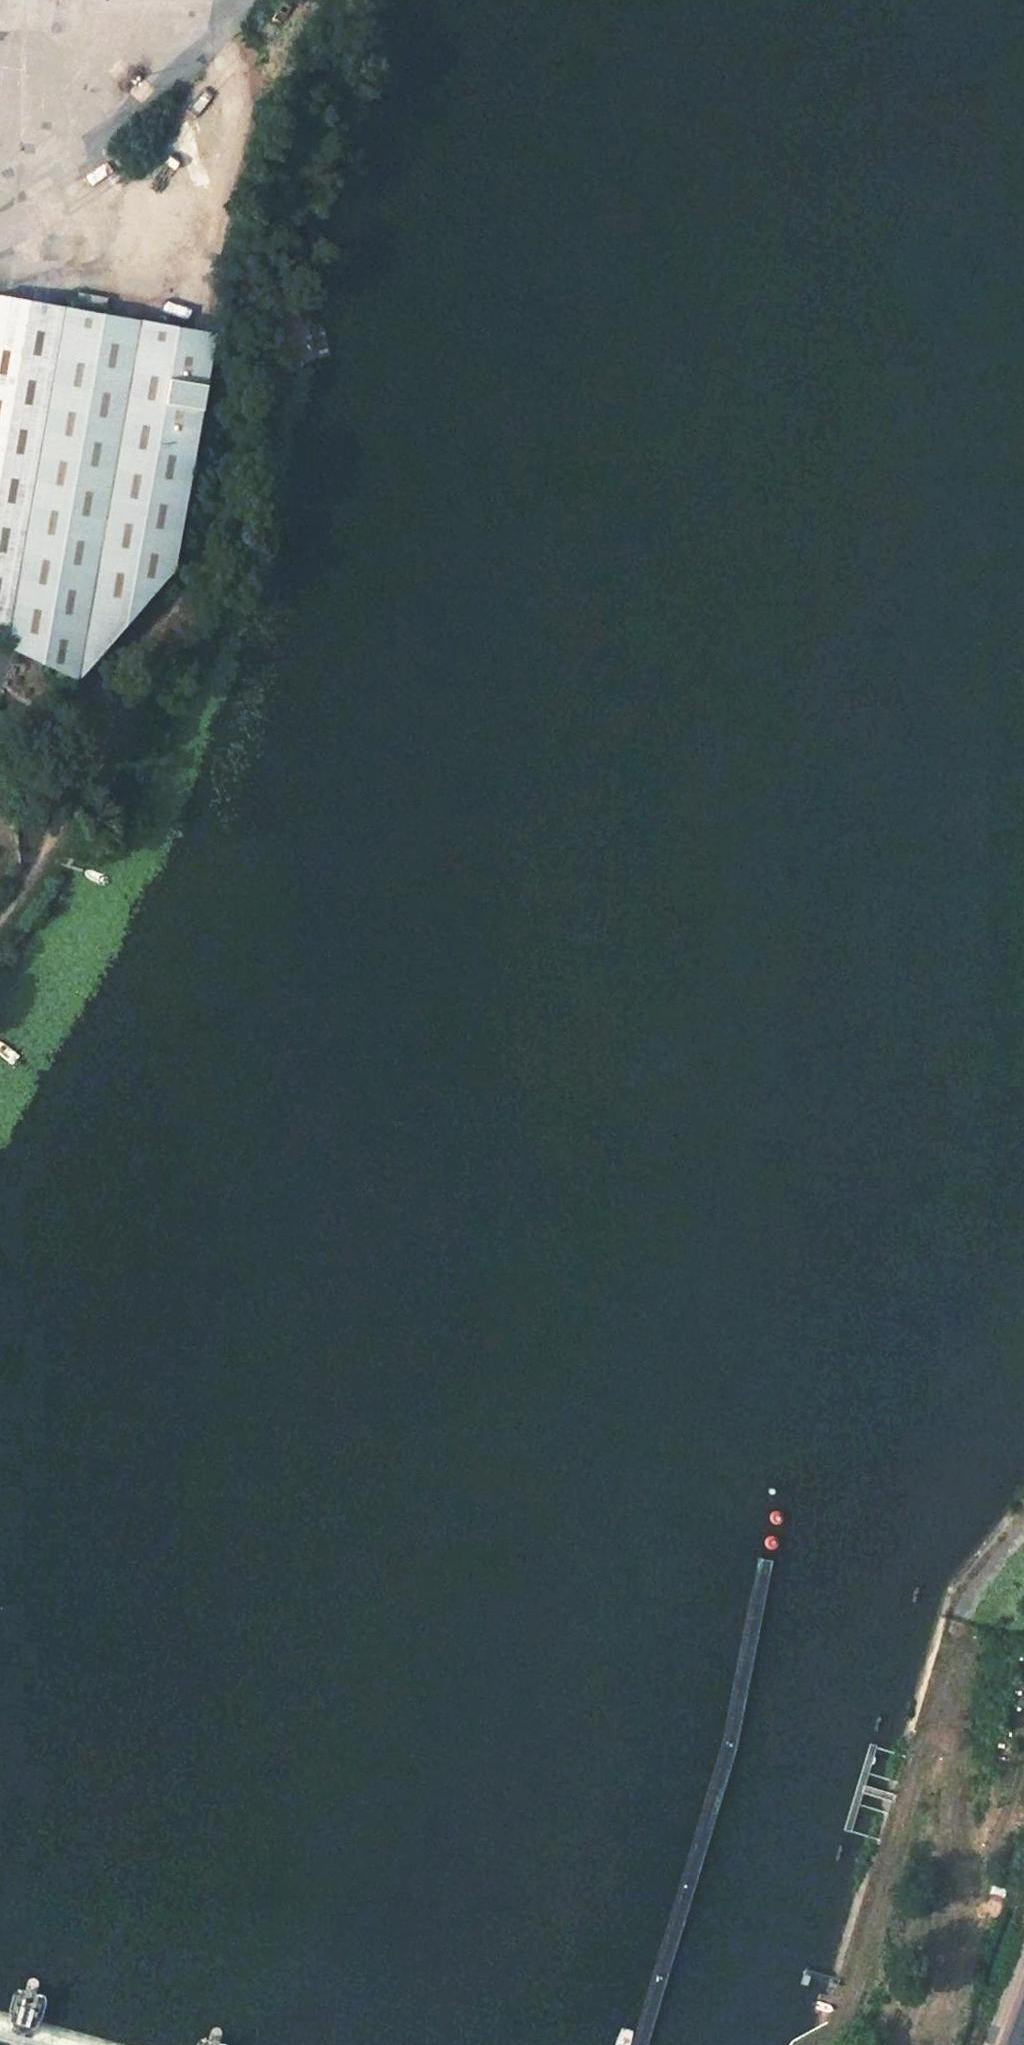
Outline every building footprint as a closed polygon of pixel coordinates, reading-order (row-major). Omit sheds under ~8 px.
[(9,619),(3,652),(72,685),(175,576),(213,338),(0,302),(0,618),(9,619)]
